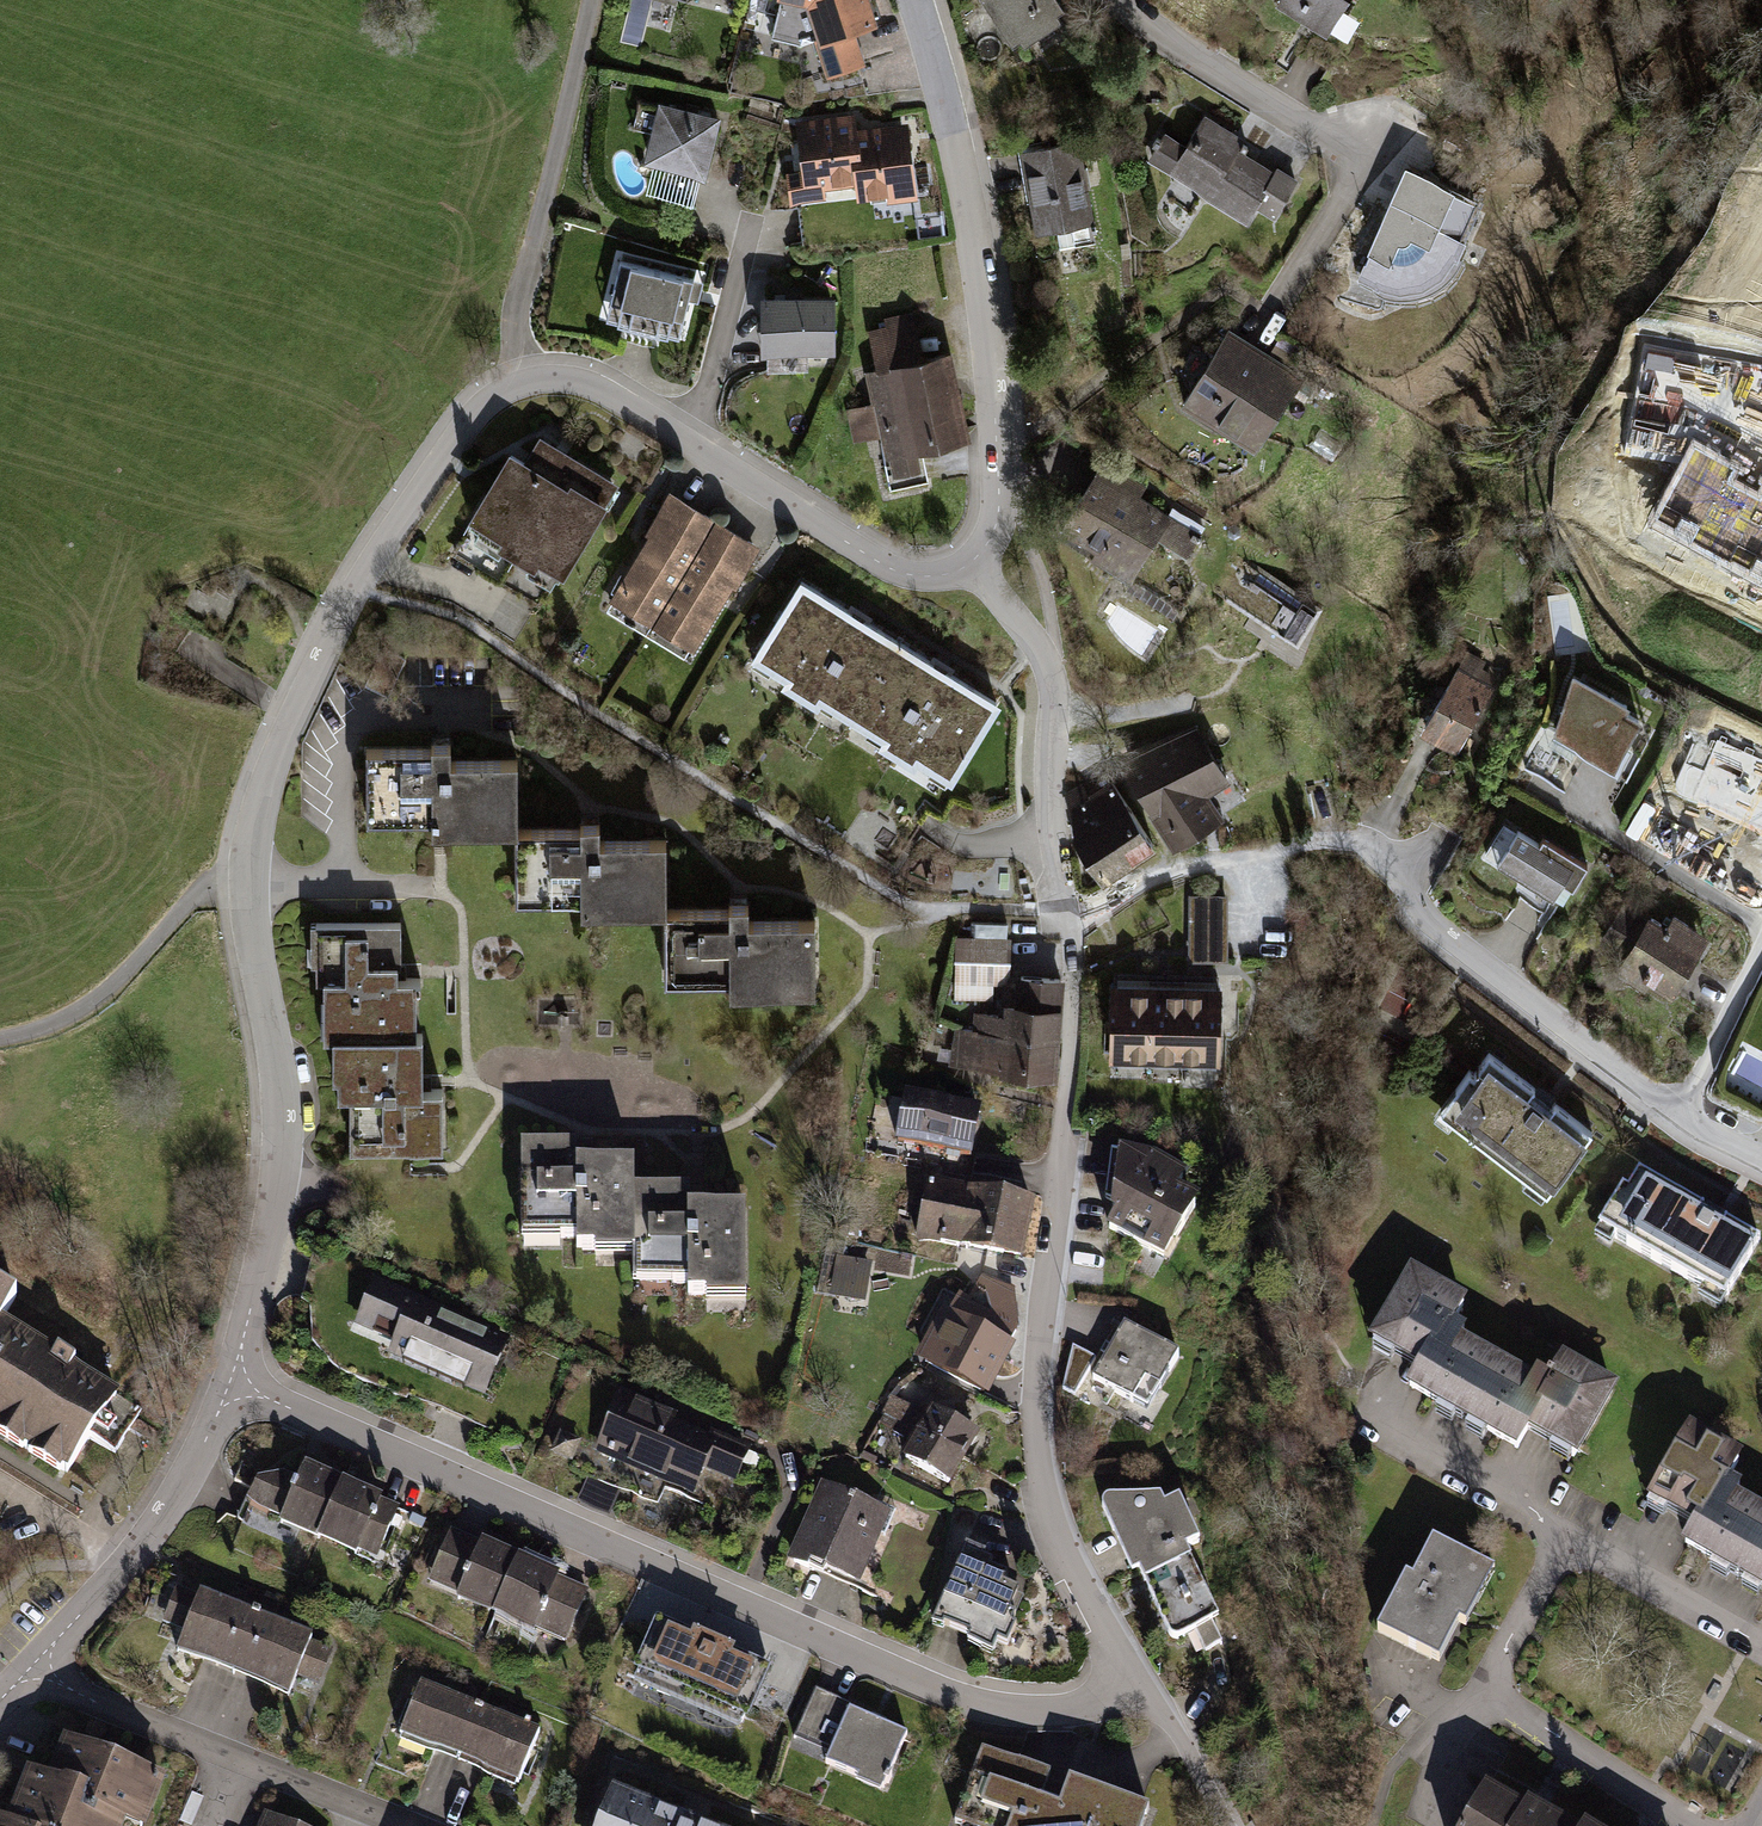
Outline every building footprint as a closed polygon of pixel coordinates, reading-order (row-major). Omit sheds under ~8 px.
[(825,33),(817,37),(830,79),(867,66),(855,29),(877,21),(872,0),(813,0),(825,33)] [(1017,45),(1068,11),(1060,0),(987,0),(1017,45)] [(1278,3),(1332,35),(1353,0),(1280,0),(1278,3)] [(754,55),(787,59),(789,41),(756,37),(754,55)] [(720,115),(658,100),(643,160),(706,175),(720,115)] [(861,158),(857,129),(856,113),(796,121),(802,170),(786,173),(790,204),(828,198),(826,189),(855,185),(852,160),(861,158)] [(1167,131),(1149,162),(1248,220),(1277,171),(1240,150),(1246,140),(1206,116),(1189,145),(1167,131)] [(909,123),(857,129),(861,158),(852,160),(855,185),(857,201),(887,197),(888,202),(917,200),(909,123)] [(1082,140),(1022,150),(1035,233),(1096,223),(1082,140)] [(1417,219),(1460,237),(1474,204),(1434,185),(1417,219)] [(1417,219),(1390,208),(1361,281),(1385,292),(1417,293),(1443,284),(1454,274),(1464,259),(1457,255),(1466,240),(1460,237),(1417,219)] [(612,318),(680,336),(697,273),(629,254),(612,318)] [(808,353),(835,353),(836,296),(759,297),(760,354),(767,354),(767,371),(808,370),(808,353)] [(876,368),(864,370),(871,404),(846,410),(853,440),(879,435),(889,488),(927,481),(921,451),(969,440),(951,352),(925,357),(916,310),(885,318),(887,327),(869,330),(876,368)] [(1305,378),(1230,331),(1182,406),(1257,453),(1305,378)] [(503,451),(461,521),(555,577),(611,483),(533,437),(519,461),(503,451)] [(1214,534),(1102,461),(1054,535),(1130,584),(1160,539),(1196,562),(1214,534)] [(646,626),(708,521),(664,493),(601,599),(646,626)] [(708,521),(646,626),(689,650),(755,548),(708,521)] [(1160,539),(1130,584),(1166,608),(1196,562),(1160,539)] [(850,724),(897,639),(803,577),(749,663),(850,724)] [(897,639),(850,724),(951,786),(1002,703),(897,639)] [(1460,667),(1422,731),(1459,754),(1498,690),(1460,667)] [(1572,683),(1555,731),(1615,763),(1638,719),(1572,683)] [(1198,727),(1123,757),(1179,843),(1225,817),(1205,784),(1228,769),(1198,727)] [(1761,810),(1761,755),(1696,727),(1668,791),(1697,804),(1702,793),(1759,818),(1761,810)] [(451,750),(366,751),(369,821),(431,821),(430,835),(516,831),(518,761),(452,763),(451,750)] [(1116,783),(1092,792),(1131,864),(1156,846),(1116,783)] [(1106,881),(1131,864),(1092,792),(1072,803),(1075,842),(1106,881)] [(1589,862),(1511,815),(1486,855),(1564,902),(1589,862)] [(600,830),(516,831),(514,903),(580,901),(581,916),(666,914),(666,841),(600,843),(600,830)] [(1193,894),(1194,957),(1230,959),(1231,894),(1193,894)] [(1678,927),(1634,900),(1616,928),(1635,941),(1622,961),(1672,993),(1712,930),(1686,914),(1678,927)] [(750,911),(666,914),(666,986),(728,985),(728,997),(818,996),(817,923),(750,922),(750,911)] [(348,1149),(445,1148),(442,1093),(423,1094),(418,980),(402,981),(402,926),(311,925),(309,964),(322,966),(321,1032),(330,1033),(332,1099),(350,1097),(348,1149)] [(1008,945),(956,944),(955,1003),(990,1003),(990,988),(1008,989),(1008,945)] [(1224,978),(1111,972),(1110,1063),(1224,1066),(1224,978)] [(1014,1013),(1060,1018),(1064,984),(1017,979),(1014,1013)] [(952,1071),(1054,1082),(1060,1018),(1014,1013),(1005,1012),(1004,1022),(974,1019),(973,1036),(955,1034),(952,1071)] [(1597,1124),(1493,1050),(1446,1116),(1550,1190),(1597,1124)] [(982,1113),(906,1097),(894,1149),(972,1164),(982,1113)] [(687,1302),(749,1303),(744,1211),(692,1213),(691,1192),(635,1191),(636,1164),(578,1167),(578,1147),(519,1147),(522,1240),(575,1241),(576,1256),(633,1257),(633,1288),(687,1287),(687,1302)] [(1184,1192),(1120,1154),(1114,1198),(1185,1241),(1207,1206),(1184,1192)] [(1155,1159),(1120,1154),(1184,1192),(1193,1179),(1155,1159)] [(1760,1235),(1645,1170),(1608,1229),(1728,1298),(1760,1235)] [(928,1179),(916,1245),(974,1254),(987,1192),(928,1179)] [(1036,1203),(987,1192),(974,1254),(1021,1268),(1036,1203)] [(1114,1198),(1109,1237),(1165,1272),(1185,1241),(1114,1198)] [(836,1260),(837,1297),(874,1296),(872,1259),(836,1260)] [(1463,1310),(1474,1291),(1423,1263),(1379,1341),(1426,1367),(1416,1384),(1469,1413),(1507,1346),(1473,1327),(1478,1318),(1463,1310)] [(943,1308),(917,1358),(991,1398),(1018,1346),(1013,1343),(1020,1330),(1017,1287),(983,1274),(970,1299),(960,1294),(951,1311),(943,1308)] [(77,1465),(124,1381),(5,1315),(20,1289),(0,1278),(0,1422),(77,1465)] [(374,1279),(353,1329),(390,1345),(387,1353),(487,1396),(510,1337),(374,1279)] [(1126,1328),(1092,1381),(1147,1415),(1181,1360),(1126,1328)] [(1507,1346),(1469,1413),(1525,1445),(1535,1427),(1580,1456),(1624,1376),(1573,1348),(1562,1366),(1549,1358),(1543,1366),(1507,1346)] [(620,1391),(592,1454),(695,1499),(707,1472),(735,1485),(752,1448),(620,1391)] [(895,1392),(883,1416),(918,1434),(931,1411),(895,1392)] [(918,1434),(900,1464),(949,1492),(980,1438),(931,1411),(918,1434)] [(1748,1443),(1697,1415),(1653,1493),(1700,1519),(1690,1536),(1743,1565),(1761,1531),(1761,1488),(1747,1479),(1752,1470),(1737,1462),(1748,1443)] [(582,1441),(560,1432),(550,1455),(572,1464),(582,1441)] [(279,1518),(318,1533),(343,1473),(305,1456),(296,1474),(285,1469),(258,1474),(246,1496),(265,1508),(281,1514),(279,1518)] [(343,1473),(318,1533),(378,1557),(399,1504),(382,1496),(383,1492),(343,1473)] [(822,1484),(785,1566),(807,1576),(811,1567),(860,1587),(891,1514),(822,1484)] [(1102,1506),(1102,1512),(1132,1576),(1139,1573),(1145,1585),(1191,1566),(1185,1553),(1198,1547),(1179,1503),(1167,1509),(1162,1500),(1108,1499),(1104,1501),(1102,1506)] [(1440,1522),(1391,1621),(1459,1654),(1508,1555),(1440,1522)] [(493,1610),(519,1549),(483,1533),(481,1538),(450,1526),(429,1579),(458,1591),(456,1596),(493,1610)] [(1743,1565),(1761,1576),(1761,1531),(1743,1565)] [(561,1568),(519,1549),(493,1610),(534,1627),(535,1624),(567,1639),(590,1586),(559,1575),(561,1568)] [(995,1563),(966,1549),(931,1630),(943,1636),(946,1631),(971,1642),(969,1648),(994,1659),(999,1645),(1010,1651),(1017,1631),(1010,1628),(1024,1599),(1004,1591),(1010,1576),(992,1569),(995,1563)] [(1219,1627),(1191,1566),(1145,1585),(1169,1637),(1172,1642),(1176,1642),(1181,1643),(1195,1636),(1204,1657),(1223,1648),(1214,1628),(1219,1627)] [(234,1668),(257,1606),(201,1586),(176,1646),(234,1668)] [(257,1606),(234,1668),(289,1691),(312,1630),(257,1606)] [(659,1627),(632,1689),(742,1736),(769,1673),(731,1657),(734,1650),(694,1633),(691,1641),(659,1627)] [(460,1752),(481,1702),(422,1678),(401,1731),(460,1752)] [(815,1701),(795,1746),(831,1762),(826,1773),(882,1798),(907,1743),(815,1701)] [(481,1702),(460,1752),(521,1779),(542,1727),(481,1702)] [(125,1813),(145,1823),(168,1773),(62,1730),(48,1769),(26,1762),(6,1812),(0,1811),(0,1825),(120,1825),(125,1813)] [(983,1754),(957,1825),(1151,1825),(1153,1818),(1070,1787),(1060,1816),(1040,1808),(1050,1779),(983,1754)] [(1488,1781),(1464,1825),(1574,1825),(1488,1781)] [(209,1798),(195,1794),(187,1825),(202,1825),(209,1798)] [(611,1799),(600,1825),(683,1825),(611,1799)] [(265,1809),(259,1825),(305,1825),(265,1809)] [(1585,1811),(1577,1825),(1613,1825),(1585,1811)]
